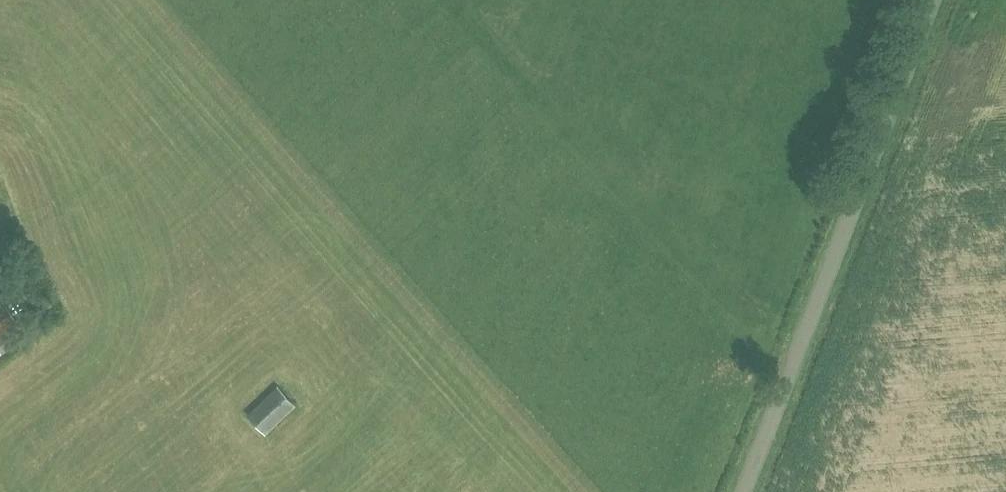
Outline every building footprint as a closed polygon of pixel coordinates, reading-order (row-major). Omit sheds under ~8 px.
[(266,435),(297,405),(278,386),(247,415),(266,435)]
